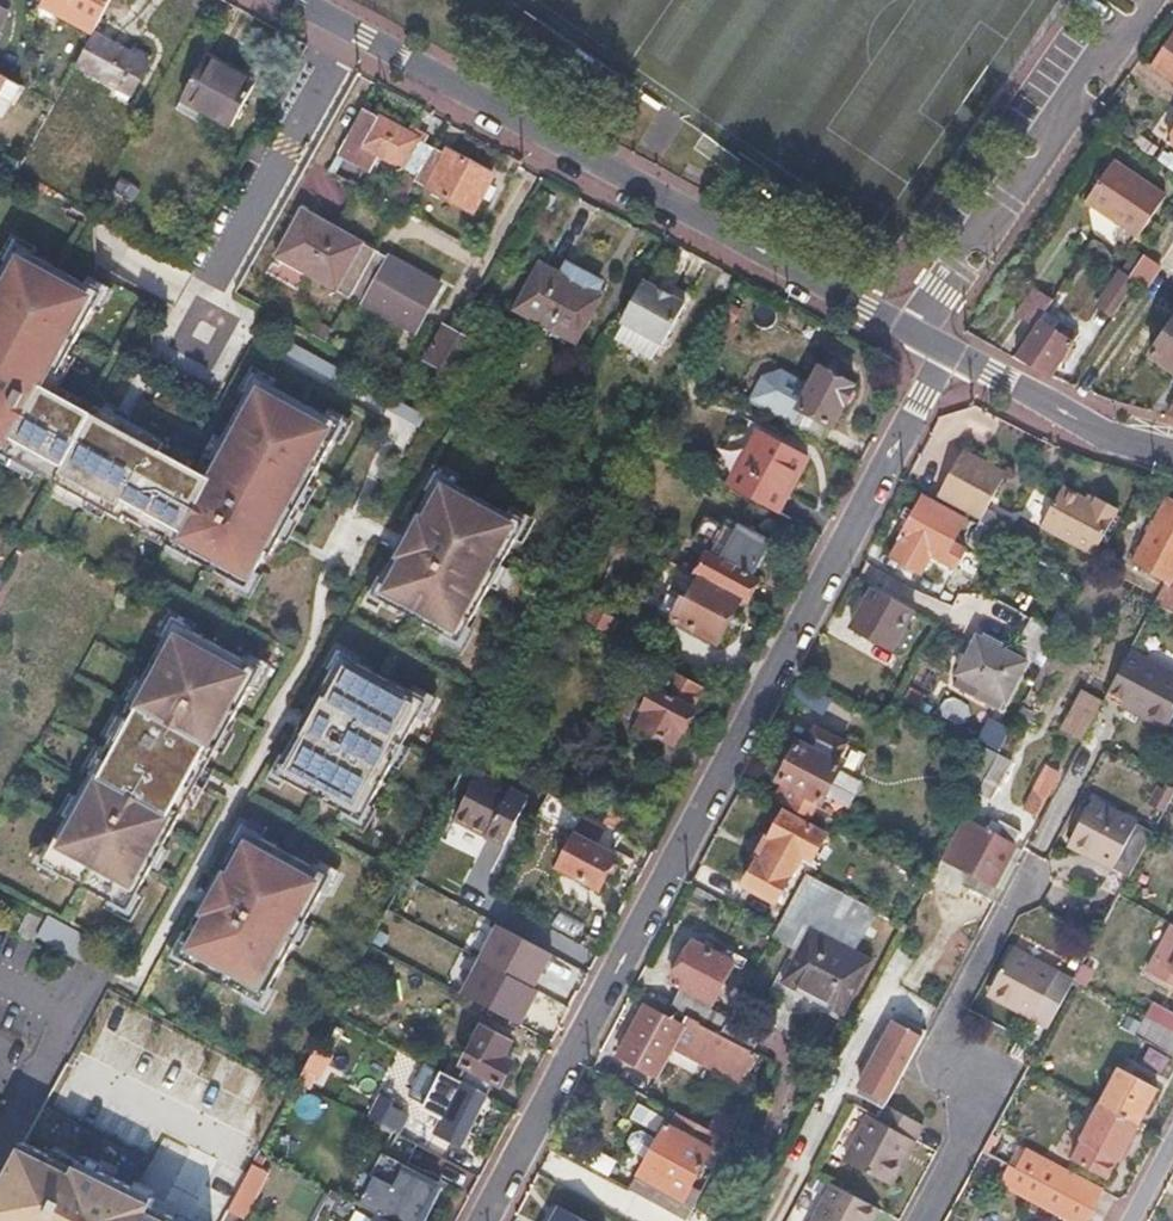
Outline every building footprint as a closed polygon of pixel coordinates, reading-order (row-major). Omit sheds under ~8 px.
[(44,4),(93,33),(111,0),(47,0),(44,4)] [(0,3),(0,27),(10,8),(0,3)] [(147,63),(93,33),(76,65),(130,95),(147,63)] [(1172,44),(1159,63),(1172,73),(1172,43),(1172,44)] [(255,85),(207,59),(184,99),(233,126),(255,85)] [(0,94),(0,113),(6,116),(13,101),(0,94)] [(364,110),(341,153),(368,168),(376,153),(420,177),(435,149),(364,110)] [(445,154),(435,149),(420,177),(416,183),(474,214),(495,176),(447,150),(445,154)] [(1168,196),(1117,161),(1089,201),(1140,236),(1168,196)] [(413,191),(405,187),(395,207),(402,210),(413,191)] [(292,230),(276,259),(306,275),(339,294),(340,292),(353,299),(354,297),(378,253),(308,214),(298,233),(292,230)] [(104,293),(18,246),(0,279),(0,451),(124,519),(127,515),(168,538),(166,542),(249,588),(269,552),(273,554),(344,424),(258,378),(214,458),(222,463),(213,479),(162,452),(167,444),(98,407),(94,414),(44,387),(53,371),(59,374),(104,293)] [(1144,257),(1136,252),(1123,271),(1130,277),(1144,257)] [(416,331),(440,288),(378,253),(354,297),(416,331)] [(1146,255),(1144,257),(1130,277),(1139,283),(1146,288),(1162,266),(1146,255)] [(306,275),(276,259),(268,273),(298,289),(306,275)] [(567,272),(544,261),(520,305),(580,337),(604,292),(598,290),(604,279),(572,262),(567,272)] [(1130,277),(1123,271),(1105,297),(1121,308),(1139,283),(1130,277)] [(692,300),(648,277),(625,319),(628,321),(620,337),(659,358),(667,341),(670,343),(692,300)] [(1052,303),(1035,291),(1017,319),(1033,330),(1040,320),(1052,303)] [(1040,320),(1033,330),(1014,358),(1052,377),(1080,335),(1064,325),(1058,333),(1040,320)] [(477,342),(444,324),(426,356),(448,368),(443,376),(455,382),(477,342)] [(1155,359),(1172,371),(1172,333),(1155,359)] [(292,341),(286,352),(334,378),(340,368),(292,341)] [(852,384),(818,366),(796,405),(800,407),(792,423),(819,438),(828,422),(831,424),(852,384)] [(367,383),(361,393),(422,426),(428,416),(367,383)] [(808,459),(757,432),(728,487),(777,513),(808,459)] [(1007,472),(966,449),(938,496),(981,521),(991,527),(1007,536),(1014,522),(987,507),(1007,472)] [(439,477),(373,596),(459,644),(525,524),(439,477)] [(1078,498),(1057,487),(1037,525),(1089,553),(1112,508),(1091,496),(1090,498),(1088,503),(1078,498)] [(1090,498),(1082,493),(1078,498),(1088,503),(1090,498)] [(965,520),(924,496),(892,554),(922,571),(931,555),(955,568),(964,550),(952,543),(965,520)] [(1167,496),(1132,562),(1170,582),(1172,577),(1172,576),(1172,499),(1167,496)] [(691,541),(708,550),(754,575),(773,542),(727,517),(723,525),(705,515),(691,541)] [(991,527),(981,521),(967,545),(978,551),(991,527)] [(697,571),(699,573),(742,596),(748,600),(750,597),(760,579),(754,575),(708,550),(697,571)] [(687,597),(683,595),(672,617),(717,642),(742,596),(699,573),(687,597)] [(1170,582),(1157,606),(1172,614),(1172,577),(1170,582)] [(876,587),(854,626),(894,648),(916,608),(876,587)] [(619,618),(596,606),(587,623),(609,635),(619,618)] [(1032,615),(1023,635),(1039,643),(1049,623),(1032,615)] [(175,620),(42,862),(128,910),(261,668),(175,620)] [(1029,660),(981,634),(959,674),(1007,701),(1029,660)] [(341,655),(275,775),(361,822),(427,702),(341,655)] [(1123,660),(1102,700),(1099,704),(1116,713),(1119,707),(1163,732),(1172,714),(1172,687),(1123,660)] [(648,686),(652,688),(641,709),(645,711),(638,725),(674,744),(681,730),(684,732),(695,709),(692,707),(703,686),(660,663),(648,686)] [(1102,700),(1083,689),(1062,729),(1081,739),(1099,704),(1102,700)] [(1033,713),(1021,706),(1013,723),(1025,729),(1033,713)] [(1119,707),(1116,713),(1161,737),(1163,732),(1119,707)] [(808,746),(801,742),(780,780),(786,783),(778,799),(810,817),(819,800),(822,802),(842,765),(838,763),(848,745),(817,728),(808,746)] [(1003,774),(989,767),(977,791),(990,798),(1003,774)] [(492,782),(477,774),(469,789),(484,797),(492,782)] [(484,797),(469,789),(453,819),(504,845),(527,800),(492,782),(484,797)] [(822,802),(819,800),(810,817),(829,827),(838,810),(822,802)] [(586,814),(576,808),(564,830),(575,836),(586,814)] [(1088,808),(1064,852),(1094,869),(1125,886),(1149,840),(1088,808)] [(586,814),(575,836),(558,866),(600,889),(617,858),(614,856),(588,842),(599,820),(586,814)] [(779,838),(786,842),(756,898),(776,909),(795,875),(803,879),(806,871),(827,832),(792,814),(779,838)] [(626,835),(599,820),(588,842),(614,856),(626,835)] [(1012,847),(962,821),(942,858),(970,873),(963,886),(984,897),(991,884),(994,885),(1012,847)] [(245,829),(175,956),(261,1003),(331,877),(245,829)] [(49,915),(37,936),(81,960),(92,939),(49,915)] [(826,930),(809,921),(776,979),(841,1015),(871,961),(823,935),(826,930)] [(1147,970),(1172,985),(1172,924),(1147,970)] [(477,958),(537,990),(555,957),(495,925),(477,958)] [(680,987),(713,1005),(737,961),(695,937),(670,982),(680,987)] [(1009,952),(988,990),(985,996),(1016,1011),(1048,1028),(1072,985),(1009,952)] [(459,993),(518,1024),(537,990),(477,958),(459,993)] [(713,1005),(680,987),(671,1004),(688,1013),(723,1031),(732,1014),(713,1005)] [(1144,1019),(1172,1036),(1172,1013),(1153,1002),(1144,1019)] [(681,1024),(646,1006),(621,1053),(657,1071),(674,1038),(707,1054),(704,1060),(742,1080),(758,1051),(723,1031),(688,1013),(681,1024)] [(923,1030),(897,1017),(871,1068),(860,1090),(886,1103),(923,1030)] [(1134,1036),(1172,1059),(1172,1057),(1172,1036),(1144,1019),(1134,1036)] [(466,1058),(455,1052),(444,1072),(460,1080),(487,1095),(494,1082),(502,1086),(513,1062),(503,1057),(512,1041),(484,1026),(466,1058)] [(332,1054),(316,1045),(296,1082),(308,1088),(315,1075),(320,1077),(332,1054)] [(1157,1090),(1121,1069),(1071,1159),(1105,1177),(1115,1159),(1117,1160),(1124,1148),(1147,1108),(1157,1090)] [(487,1095),(460,1080),(433,1131),(459,1146),(487,1095)] [(387,1082),(376,1102),(369,1115),(399,1131),(404,1123),(409,1114),(391,1105),(401,1089),(387,1082)] [(889,1183),(905,1152),(921,1121),(886,1103),(876,1121),(865,1115),(842,1159),(889,1183)] [(34,1117),(21,1149),(43,1158),(56,1126),(34,1117)] [(736,1127),(723,1120),(716,1133),(729,1140),(736,1127)] [(649,1158),(644,1161),(629,1188),(688,1220),(702,1192),(690,1186),(710,1149),(666,1125),(658,1139),(643,1131),(632,1133),(629,1139),(632,1149),(649,1158)] [(149,1213),(155,1206),(68,1163),(62,1174),(13,1147),(0,1177),(0,1220),(169,1220),(149,1213)] [(395,1220),(425,1220),(429,1214),(445,1180),(384,1150),(358,1204),(365,1206),(395,1220)] [(273,1165),(257,1156),(229,1208),(245,1217),(273,1165)] [(1054,1169),(1046,1186),(1091,1211),(1100,1195),(1054,1169)] [(1012,1189),(1069,1220),(1085,1220),(1091,1211),(1046,1186),(1021,1172),(1012,1189)] [(830,1182),(810,1220),(868,1220),(876,1206),(830,1182)] [(358,1220),(395,1220),(365,1206),(358,1220)] [(558,1207),(551,1220),(585,1220),(558,1207)]
